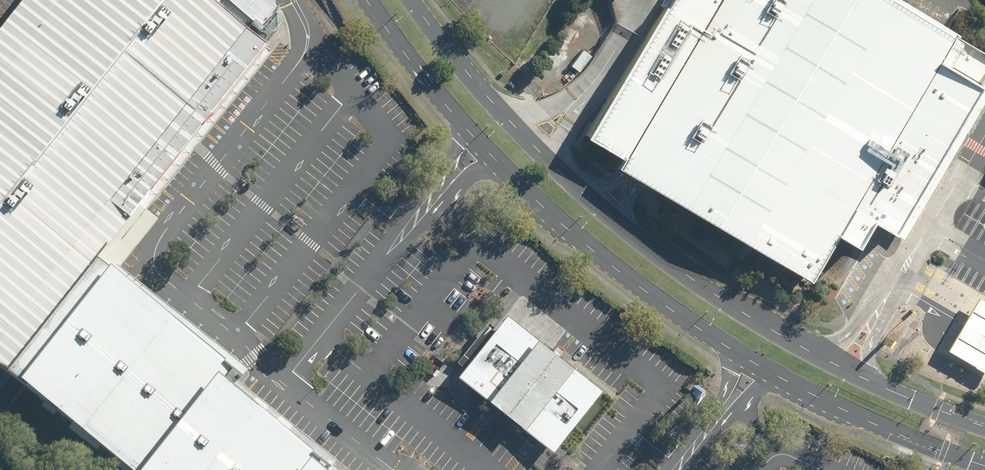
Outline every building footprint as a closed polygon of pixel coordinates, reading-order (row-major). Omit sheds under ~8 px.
[(0,34),(0,367),(9,373),(48,403),(78,429),(108,454),(128,469),(337,469),(319,455),(286,428),(253,401),(224,377),(234,365),(200,339),(170,315),(139,291),(100,260),(108,254),(115,245),(134,222),(196,145),(274,50),(286,35),(281,10),(276,0),(28,0),(0,34)] [(590,137),(627,159),(623,166),(628,169),(639,176),(815,282),(847,229),(858,211),(897,234),(958,135),(984,90),(984,45),(951,25),(910,0),(673,0),(590,137)] [(950,348),(984,369),(984,299),(981,296),(950,348)] [(510,315),(462,375),(557,450),(604,389),(510,315)]
